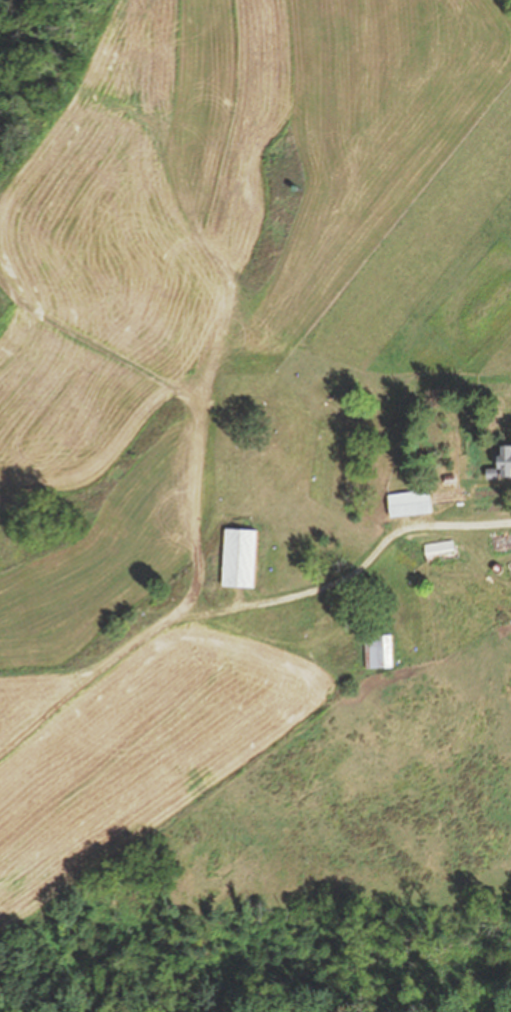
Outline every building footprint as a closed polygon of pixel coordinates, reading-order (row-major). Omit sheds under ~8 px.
[(497,445),(497,468),(486,468),(486,478),(510,478),(510,445),(497,445)] [(390,517),(432,513),(430,490),(387,494),(390,517)] [(256,530),(225,529),(222,586),(253,588),(256,530)] [(492,549),(510,548),(510,532),(491,532),(492,549)] [(425,545),(426,553),(453,550),(453,542),(425,545)] [(392,635),(365,635),(365,668),(392,668),(392,635)]
